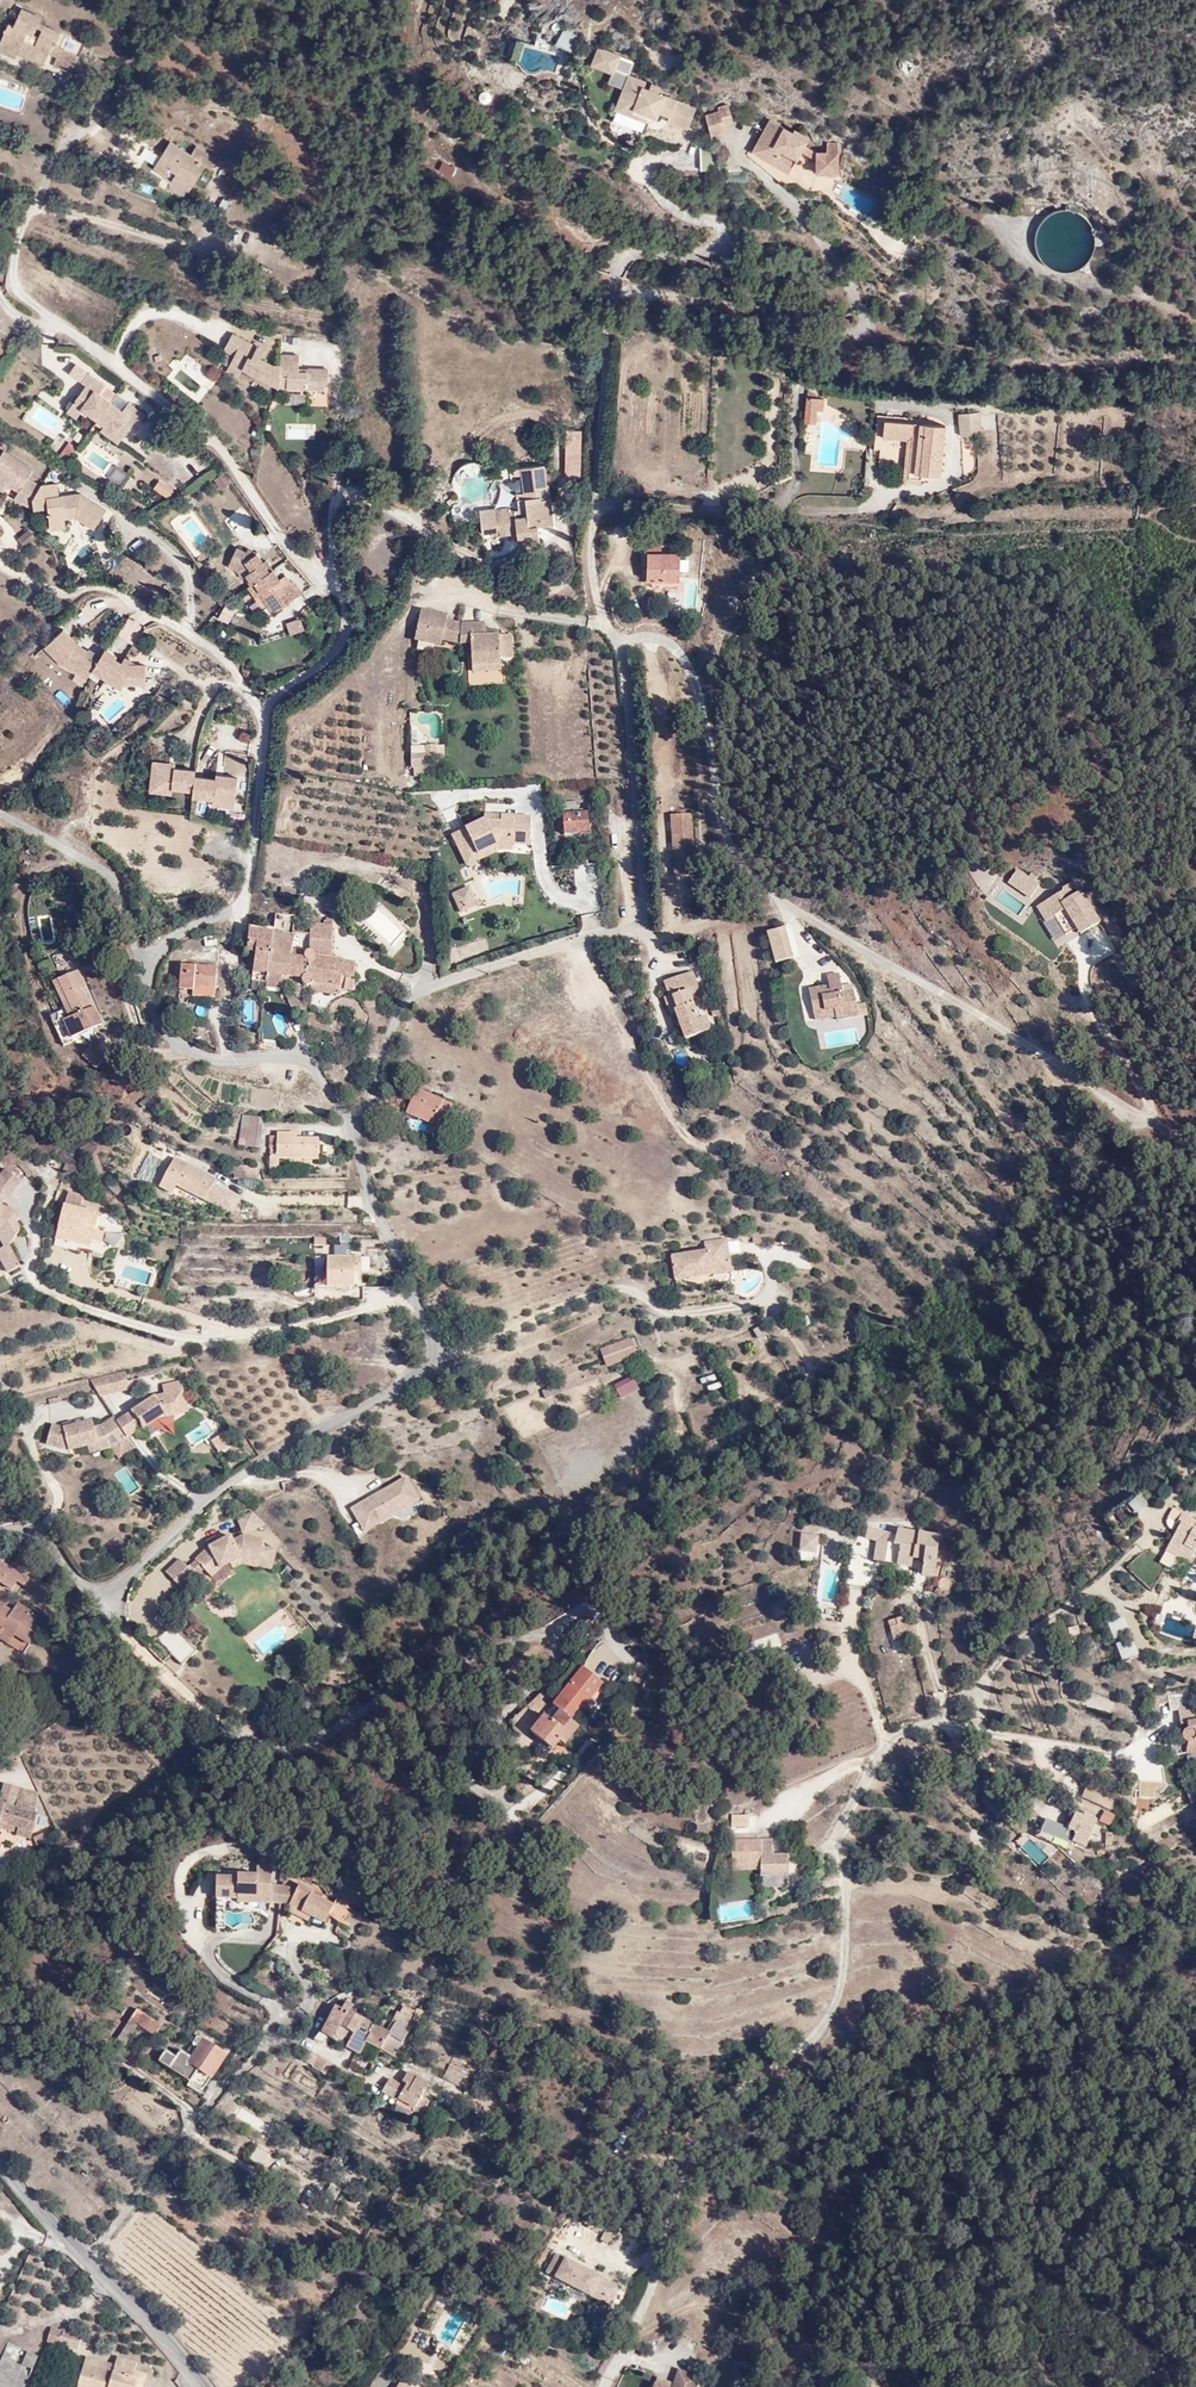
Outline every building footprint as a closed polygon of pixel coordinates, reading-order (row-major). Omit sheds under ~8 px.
[(79,63),(61,55),(67,41),(40,29),(42,23),(21,14),(14,31),(8,29),(6,35),(4,35),(2,39),(4,40),(2,44),(19,51),(17,56),(21,58),(19,64),(45,73),(50,61),(56,64),(55,69),(74,76),(79,63)] [(577,36),(561,27),(552,43),(569,52),(577,36)] [(507,59),(555,73),(560,53),(513,39),(507,59)] [(2,44),(0,49),(0,60),(18,67),(19,64),(21,58),(17,56),(19,51),(2,44)] [(622,57),(597,46),(590,62),(616,73),(622,57)] [(906,74),(912,68),(903,58),(897,64),(906,74)] [(642,81),(629,75),(614,108),(645,121),(648,115),(688,130),(696,109),(641,86),(642,81)] [(721,113),(708,116),(713,136),(727,133),(725,126),(735,124),(730,105),(720,107),(721,113)] [(781,153),(796,163),(802,152),(816,160),(816,175),(839,176),(839,146),(827,146),(827,154),(819,154),(806,146),(810,139),(795,130),(793,134),(772,121),(753,152),(773,165),(781,153)] [(176,181),(192,191),(206,173),(213,177),(218,168),(195,154),(191,160),(170,147),(153,175),(165,182),(169,177),(176,181)] [(717,169),(712,147),(698,148),(698,168),(717,169)] [(781,153),(773,165),(789,174),(796,163),(781,153)] [(441,160),(436,171),(450,177),(455,166),(441,160)] [(170,189),(187,197),(192,191),(176,181),(170,189)] [(262,351),(230,333),(221,348),(231,354),(223,368),(235,374),(239,367),(275,387),(321,391),(321,383),(325,384),(326,371),(305,370),(305,374),(295,373),(296,370),(297,357),(278,356),(277,366),(269,365),(262,361),(258,358),(260,354),(262,351)] [(87,403),(99,413),(113,394),(101,384),(106,378),(89,366),(85,371),(89,375),(75,394),(83,400),(87,403)] [(812,399),(802,391),(801,399),(812,399)] [(75,394),(71,399),(81,406),(83,408),(87,403),(83,400),(75,394)] [(113,394),(99,413),(110,421),(114,424),(122,430),(137,411),(141,415),(146,409),(129,396),(125,402),(113,394)] [(817,399),(812,399),(801,399),(799,425),(808,425),(810,411),(817,411),(817,399)] [(959,435),(982,433),(980,412),(957,414),(959,435)] [(107,426),(118,435),(122,430),(114,424),(110,421),(107,426)] [(898,475),(914,476),(933,478),(938,428),(878,422),(877,441),(900,443),(898,475)] [(575,486),(578,441),(570,440),(570,448),(567,448),(564,486),(575,486)] [(66,441),(56,455),(64,460),(74,446),(66,441)] [(29,507),(35,511),(48,509),(50,523),(65,522),(65,519),(76,518),(96,530),(107,510),(80,493),(61,495),(59,485),(42,486),(29,479),(35,469),(4,451),(0,458),(0,479),(10,485),(20,491),(15,499),(29,507)] [(105,476),(113,481),(121,469),(114,464),(105,476)] [(533,532),(539,532),(538,507),(547,506),(547,493),(543,492),(542,474),(523,475),(523,481),(517,482),(517,501),(511,501),(511,517),(506,518),(505,514),(475,516),(476,541),(494,541),(494,543),(511,543),(533,541),(533,532)] [(914,476),(898,475),(897,484),(913,486),(914,476)] [(5,492),(10,485),(0,479),(0,489),(5,492)] [(167,499),(173,490),(158,480),(152,488),(167,499)] [(225,520),(238,536),(249,527),(236,511),(225,520)] [(65,522),(50,523),(51,530),(65,528),(65,522)] [(17,537),(24,547),(37,539),(29,528),(17,537)] [(533,541),(511,543),(511,551),(533,550),(533,541)] [(245,576),(251,585),(273,571),(265,560),(262,562),(255,553),(249,556),(236,549),(230,562),(238,566),(245,576)] [(642,559),(641,586),(674,587),(675,559),(642,559)] [(237,578),(238,580),(245,576),(238,566),(230,562),(226,568),(231,570),(235,574),(237,578)] [(267,605),(276,600),(282,608),(299,597),(290,583),(284,586),(273,571),(251,585),(247,587),(254,599),(261,595),(267,605)] [(282,608),(276,600),(267,605),(273,615),(282,608)] [(229,621),(235,607),(224,602),(218,616),(229,621)] [(262,626),(266,634),(292,621),(288,613),(262,626)] [(247,634),(255,629),(247,614),(238,619),(247,634)] [(483,627),(460,628),(446,624),(447,620),(420,614),(413,644),(440,650),(441,644),(458,648),(469,647),(470,668),(499,667),(499,661),(511,661),(509,637),(484,639),(483,627)] [(301,618),(286,624),(290,635),(305,628),(301,618)] [(53,655),(61,663),(72,669),(70,671),(85,679),(89,672),(98,657),(86,650),(85,652),(83,655),(72,649),(75,647),(59,632),(49,642),(57,650),(53,655)] [(57,650),(49,642),(42,649),(60,666),(69,672),(70,671),(72,669),(61,663),(53,655),(57,650)] [(85,652),(75,647),(72,649),(83,655),(85,652)] [(114,656),(102,649),(98,657),(89,672),(104,680),(108,673),(122,680),(136,680),(139,684),(144,684),(144,669),(144,665),(135,665),(127,665),(120,661),(119,664),(112,660),(114,656)] [(499,667),(470,668),(470,676),(499,674),(499,667)] [(122,680),(108,673),(104,680),(104,681),(119,689),(122,684),(139,684),(136,680),(122,680)] [(435,769),(441,769),(443,767),(443,758),(435,758),(435,750),(424,750),(425,757),(425,765),(435,765),(435,769)] [(425,765),(425,757),(416,757),(416,771),(435,771),(435,769),(435,765),(425,765)] [(171,762),(149,759),(146,785),(170,788),(190,791),(189,796),(231,801),(235,775),(213,772),(212,777),(191,774),(193,768),(171,765),(171,762)] [(563,806),(564,817),(566,838),(591,836),(590,815),(579,816),(578,805),(563,806)] [(487,820),(469,829),(474,839),(469,841),(476,855),(500,844),(501,848),(504,848),(514,848),(515,843),(532,844),(534,818),(506,815),(506,816),(506,821),(498,820),(490,823),(488,819),(487,820)] [(487,815),(487,820),(488,819),(490,823),(498,820),(506,821),(506,816),(487,815)] [(673,818),(677,881),(697,880),(694,817),(673,818)] [(469,829),(456,835),(470,864),(504,848),(501,848),(500,844),(476,855),(469,841),(474,839),(469,829)] [(1014,869),(1005,882),(1027,896),(1036,884),(1014,869)] [(1058,921),(1065,917),(1076,935),(1088,928),(1092,934),(1111,922),(1085,880),(1074,887),(1076,889),(1049,906),(1057,920),(1058,921)] [(276,896),(291,899),(293,889),(278,886),(276,896)] [(475,904),(466,886),(449,894),(458,911),(475,904)] [(994,901),(1017,917),(1025,905),(1002,889),(994,901)] [(328,907),(345,910),(347,897),(330,893),(328,907)] [(67,901),(62,909),(67,913),(72,906),(67,901)] [(345,913),(345,910),(328,907),(327,913),(339,915),(339,912),(345,913)] [(276,912),(275,921),(295,922),(297,912),(276,912)] [(41,944),(55,942),(51,914),(36,916),(41,944)] [(274,931),(293,933),(294,930),(295,922),(275,921),(274,925),(274,931)] [(318,935),(310,934),(309,952),(317,956),(333,957),(335,923),(328,922),(327,927),(319,927),(318,935)] [(311,927),(311,931),(310,934),(318,935),(319,927),(311,927)] [(274,931),(251,929),(248,951),(257,952),(255,973),(270,973),(274,931)] [(311,931),(294,930),(293,933),(289,960),(316,962),(317,956),(309,952),(310,934),(311,931)] [(287,974),(289,960),(293,933),(274,931),(270,973),(287,974)] [(765,938),(773,969),(791,965),(784,934),(765,938)] [(205,942),(207,953),(220,951),(219,940),(205,942)] [(72,960),(60,965),(63,974),(76,969),(72,960)] [(316,962),(289,960),(287,974),(302,975),(301,985),(304,985),(304,990),(314,991),(316,962)] [(358,965),(316,962),(314,991),(340,994),(342,976),(348,976),(348,987),(356,988),(358,965)] [(196,996),(195,1002),(218,1003),(220,974),(183,972),(182,995),(196,996)] [(255,983),(269,984),(270,973),(255,973),(255,983)] [(287,974),(270,973),(269,984),(282,985),(285,985),(287,974)] [(79,993),(77,988),(81,986),(76,975),(53,985),(69,1021),(59,1026),(67,1043),(98,1029),(90,1012),(88,1013),(79,993)] [(679,1016),(674,1018),(685,1046),(712,1035),(707,1023),(702,1025),(694,1004),(703,1000),(695,977),(664,988),(669,1002),(675,1000),(679,1016)] [(832,1021),(833,1026),(856,1022),(852,996),(841,998),(838,979),(824,981),(826,991),(809,994),(815,1024),(832,1021)] [(48,987),(64,1023),(69,1021),(53,985),(48,987)] [(675,1000),(669,1002),(665,1003),(671,1019),(674,1018),(679,1016),(675,1000)] [(52,1024),(62,1020),(59,1012),(49,1015),(52,1024)] [(815,1024),(816,1030),(833,1026),(832,1021),(815,1024)] [(78,1060),(93,1073),(101,1063),(86,1050),(78,1060)] [(438,1120),(445,1125),(457,1107),(428,1087),(414,1108),(436,1123),(438,1120)] [(154,1105),(164,1115),(166,1114),(156,1104),(154,1105)] [(164,1115),(154,1105),(148,1111),(158,1121),(164,1115)] [(264,1121),(244,1118),(240,1149),(261,1152),(264,1121)] [(287,1137),(279,1137),(270,1137),(270,1171),(281,1171),(281,1163),(291,1164),(291,1154),(305,1155),(304,1164),(319,1164),(320,1140),(299,1140),(299,1136),(287,1137)] [(291,1154),(291,1164),(304,1164),(305,1155),(291,1154)] [(181,1191),(192,1196),(208,1204),(218,1181),(178,1162),(163,1193),(176,1199),(181,1191)] [(134,1163),(128,1172),(145,1183),(151,1175),(134,1163)] [(236,1176),(236,1181),(259,1182),(260,1168),(232,1168),(231,1177),(236,1176)] [(4,1203),(9,1182),(0,1181),(0,1203),(4,1203)] [(181,1191),(176,1199),(188,1205),(192,1196),(181,1191)] [(97,1249),(97,1245),(100,1233),(102,1221),(91,1218),(92,1215),(66,1210),(59,1251),(84,1256),(86,1247),(97,1249)] [(4,1248),(0,1250),(0,1259),(7,1274),(19,1268),(9,1248),(18,1231),(14,1228),(17,1222),(15,1212),(0,1211),(0,1240),(4,1248)] [(100,1233),(97,1245),(106,1247),(108,1234),(100,1233)] [(350,1244),(351,1233),(340,1233),(339,1243),(350,1244)] [(710,1267),(730,1264),(727,1241),(703,1245),(705,1254),(672,1260),(676,1283),(712,1277),(710,1267)] [(338,1255),(338,1245),(326,1245),(326,1255),(338,1255)] [(350,1255),(350,1245),(339,1245),(339,1255),(350,1255)] [(363,1258),(329,1258),(329,1288),(356,1288),(356,1275),(363,1275),(363,1258)] [(710,1267),(712,1277),(732,1274),(730,1264),(710,1267)] [(136,1286),(122,1281),(119,1291),(133,1295),(136,1286)] [(628,1339),(600,1349),(606,1366),(634,1356),(628,1339)] [(630,1377),(613,1386),(620,1399),(637,1390),(630,1377)] [(557,1392),(554,1385),(542,1391),(545,1397),(557,1392)] [(159,1401),(121,1425),(119,1423),(117,1420),(117,1421),(111,1425),(105,1428),(98,1430),(96,1423),(69,1431),(55,1428),(51,1449),(75,1454),(91,1449),(103,1446),(106,1455),(117,1451),(132,1441),(146,1432),(147,1433),(165,1422),(178,1418),(175,1408),(189,1404),(186,1393),(159,1401)] [(175,1408),(178,1418),(192,1414),(189,1404),(175,1408)] [(224,1431),(210,1440),(217,1452),(231,1444),(224,1431)] [(139,1452),(132,1441),(117,1451),(123,1462),(139,1452)] [(91,1449),(94,1459),(106,1455),(103,1446),(91,1449)] [(398,1481),(412,1502),(419,1497),(405,1476),(398,1481)] [(398,1481),(353,1510),(367,1531),(412,1502),(398,1481)] [(1135,1515),(1144,1508),(1136,1497),(1127,1504),(1135,1515)] [(1114,1512),(1120,1522),(1129,1517),(1124,1507),(1114,1512)] [(242,1520),(247,1534),(269,1526),(257,1514),(242,1520)] [(1177,1557),(1189,1564),(1195,1552),(1195,1520),(1183,1514),(1174,1533),(1177,1534),(1170,1547),(1177,1557)] [(882,1535),(891,1538),(895,1526),(886,1524),(882,1535)] [(923,1560),(923,1575),(936,1576),(939,1535),(900,1529),(899,1542),(904,1543),(903,1557),(923,1560)] [(806,1534),(804,1548),(817,1550),(819,1536),(806,1534)] [(222,1537),(211,1543),(213,1548),(225,1542),(222,1537)] [(221,1574),(228,1569),(236,1565),(246,1559),(263,1561),(267,1542),(246,1538),(237,1542),(234,1538),(225,1542),(213,1548),(199,1561),(209,1571),(216,1580),(221,1574)] [(1177,1557),(1170,1547),(1168,1553),(1177,1557)] [(15,1590),(19,1583),(26,1587),(30,1580),(8,1567),(12,1561),(4,1556),(0,1562),(0,1575),(15,1590)] [(246,1559),(236,1565),(239,1570),(247,1565),(262,1569),(263,1561),(246,1559)] [(201,1579),(192,1567),(185,1560),(169,1574),(186,1592),(201,1579)] [(192,1567),(201,1579),(209,1571),(199,1561),(192,1567)] [(0,1575),(0,1582),(15,1590),(0,1575)] [(936,1588),(947,1590),(949,1579),(938,1577),(936,1588)] [(14,1638),(31,1611),(22,1606),(17,1615),(0,1605),(0,1631),(14,1638)] [(43,1636),(51,1622),(31,1611),(14,1638),(26,1645),(34,1631),(43,1636)] [(887,1626),(891,1638),(908,1633),(902,1614),(893,1617),(894,1623),(887,1626)] [(191,1616),(181,1632),(200,1644),(210,1628),(191,1616)] [(1136,1648),(1122,1622),(1111,1628),(1125,1654),(1136,1648)] [(180,1664),(194,1651),(171,1626),(156,1639),(180,1664)] [(1066,1630),(1069,1644),(1080,1642),(1077,1628),(1066,1630)] [(34,1631),(26,1645),(35,1650),(43,1636),(34,1631)] [(565,1699),(571,1704),(581,1713),(590,1702),(593,1704),(615,1678),(596,1662),(565,1699)] [(1180,1703),(1195,1700),(1194,1692),(1167,1696),(1169,1711),(1181,1710),(1180,1703)] [(1180,1703),(1181,1710),(1195,1707),(1195,1700),(1180,1703)] [(573,1732),(576,1735),(590,1721),(581,1713),(571,1704),(560,1715),(557,1711),(543,1725),(563,1742),(573,1732)] [(1186,1720),(1192,1754),(1195,1753),(1195,1718),(1186,1720)] [(548,1782),(552,1786),(565,1773),(561,1769),(548,1782)] [(1080,1796),(1107,1811),(1113,1800),(1087,1786),(1080,1796)] [(41,1816),(21,1812),(25,1790),(8,1787),(4,1805),(0,1804),(0,1833),(36,1840),(41,1816)] [(41,1816),(45,1794),(25,1790),(21,1812),(41,1816)] [(1074,1830),(1070,1838),(1084,1845),(1096,1817),(1086,1811),(1084,1815),(1074,1810),(1066,1826),(1074,1830)] [(1097,1821),(1109,1828),(1115,1816),(1103,1810),(1097,1821)] [(748,1827),(747,1814),(730,1815),(731,1828),(748,1827)] [(767,1817),(768,1827),(782,1826),(781,1816),(767,1817)] [(1030,1840),(1022,1848),(1039,1864),(1047,1856),(1030,1840)] [(746,1843),(746,1853),(771,1853),(771,1842),(749,1842),(746,1843)] [(746,1853),(746,1843),(731,1843),(731,1870),(759,1870),(759,1876),(787,1876),(787,1856),(772,1856),(771,1853),(746,1853)] [(272,1894),(272,1886),(272,1867),(256,1867),(255,1875),(236,1875),(236,1877),(215,1877),(215,1897),(236,1898),(236,1894),(272,1894)] [(295,1888),(287,1905),(291,1907),(308,1917),(320,1923),(324,1916),(331,1905),(297,1885),(295,1888)] [(279,1886),(278,1903),(287,1905),(295,1888),(279,1886)] [(236,1894),(236,1898),(236,1902),(271,1903),(272,1894),(236,1894)] [(331,1905),(324,1916),(336,1923),(346,1905),(335,1899),(331,1905)] [(308,1917),(291,1907),(287,1913),(304,1922),(308,1917)] [(330,2041),(338,2027),(347,2011),(350,2007),(345,2003),(338,2013),(334,2010),(321,2029),(326,2032),(323,2035),(317,2031),(311,2038),(321,2044),(325,2039),(330,2041)] [(394,2023),(388,2035),(379,2049),(396,2059),(401,2049),(397,2046),(406,2029),(403,2028),(412,2011),(403,2006),(398,2014),(394,2011),(390,2020),(394,2023)] [(132,2019),(138,2024),(149,2033),(158,2023),(140,2009),(132,2019)] [(351,2034),(360,2018),(347,2011),(338,2027),(351,2034)] [(366,2042),(379,2049),(388,2035),(373,2026),(360,2018),(351,2034),(343,2047),(353,2053),(357,2055),(366,2042)] [(123,2032),(128,2036),(138,2024),(132,2019),(123,2032)] [(128,2036),(123,2032),(121,2030),(117,2036),(125,2042),(129,2037),(128,2036)] [(187,2081),(200,2089),(223,2055),(194,2034),(189,2040),(195,2044),(189,2052),(178,2046),(172,2054),(164,2048),(156,2059),(187,2081)] [(306,2067),(312,2059),(300,2051),(295,2060),(306,2067)] [(319,2078),(325,2066),(312,2059),(306,2067),(305,2070),(319,2078)] [(441,2077),(460,2085),(466,2074),(446,2065),(441,2077)] [(395,2099),(413,2109),(423,2114),(430,2102),(422,2097),(429,2083),(408,2073),(402,2084),(405,2086),(403,2089),(387,2081),(381,2092),(395,2099)] [(184,2084),(198,2093),(200,2089),(187,2081),(184,2084)] [(241,2109),(237,2118),(261,2129),(265,2121),(241,2109)] [(257,2164),(265,2154),(256,2147),(248,2156),(257,2164)] [(335,2199),(340,2189),(330,2184),(325,2194),(335,2199)] [(555,2246),(547,2266),(612,2292),(619,2273),(555,2246)] [(66,2329),(62,2342),(74,2345),(80,2346),(82,2334),(66,2329)] [(40,2354),(10,2341),(0,2362),(0,2386),(25,2386),(40,2354)] [(142,2368),(143,2361),(121,2355),(119,2363),(118,2362),(116,2368),(99,2364),(101,2358),(89,2355),(81,2386),(84,2386),(137,2386),(140,2374),(142,2368)] [(116,2368),(118,2362),(101,2358),(99,2364),(116,2368)] [(149,2376),(151,2370),(142,2368),(140,2374),(149,2376)] [(677,2370),(672,2383),(670,2386),(692,2386),(696,2377),(677,2370)] [(149,2376),(140,2374),(137,2386),(147,2386),(149,2376)] [(652,2384),(661,2386),(670,2386),(672,2383),(655,2377),(652,2384)]
